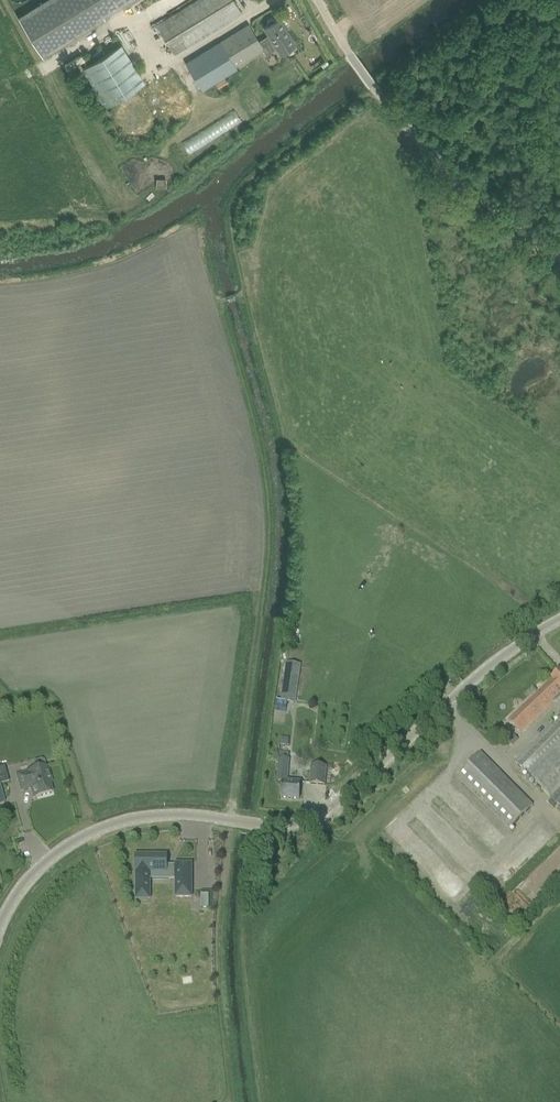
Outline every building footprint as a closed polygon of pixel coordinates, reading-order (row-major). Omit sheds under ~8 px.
[(19,16),(43,56),(134,0),(44,0),(19,16)] [(174,54),(242,12),(234,0),(197,0),(156,25),(174,54)] [(221,41),(187,63),(203,89),(238,68),(236,65),(254,54),(264,48),(266,53),(276,47),(281,54),(296,44),(280,18),(275,20),(274,18),(272,18),(268,20),(267,22),(269,24),(264,27),(268,34),(271,38),(261,44),(258,40),(249,24),(221,41)] [(84,66),(108,103),(144,81),(122,43),(84,66)] [(282,701),(295,703),(299,667),(286,666),(282,701)] [(520,735),(553,704),(553,703),(559,696),(559,670),(551,679),(552,680),(508,721),(520,735)] [(516,763),(559,808),(559,719),(516,763)] [(503,726),(499,730),(508,739),(513,735),(503,726)] [(518,740),(513,736),(507,741),(512,746),(518,740)] [(456,777),(509,830),(533,806),(480,753),(456,777)] [(51,783),(47,767),(45,768),(43,760),(33,763),(35,771),(26,773),(26,774),(16,776),(21,792),(30,789),(33,799),(36,798),(52,794),(49,784),(51,783)] [(282,782),(280,798),(299,800),(300,783),(287,782),(288,761),(279,760),(277,782),(282,782)] [(0,767),(0,784),(9,782),(4,766),(0,767)] [(309,784),(324,786),(326,767),(311,766),(309,784)] [(135,856),(135,872),(136,872),(136,900),(149,900),(149,880),(169,880),(176,880),(176,898),(191,898),(191,865),(176,865),(176,866),(167,866),(167,856),(135,856)] [(208,907),(208,893),(200,893),(200,907),(208,907)]
